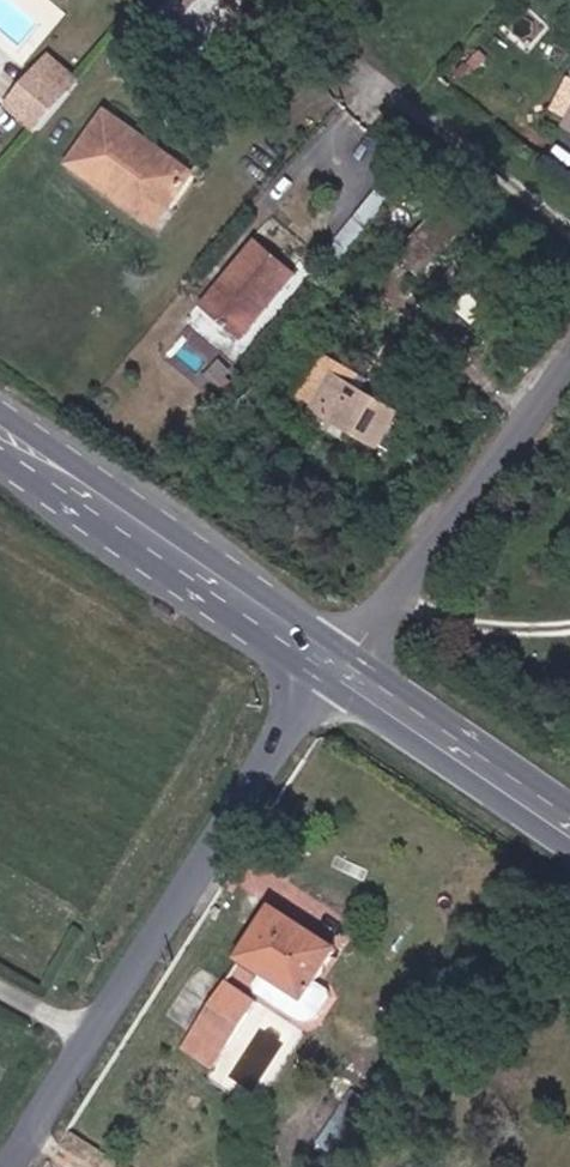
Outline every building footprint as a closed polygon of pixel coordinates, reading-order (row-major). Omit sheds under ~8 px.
[(247,0),(169,0),(162,11),(218,46),(247,0)] [(28,113),(60,75),(31,50),(0,88),(28,113)] [(550,120),(569,129),(569,72),(550,120)] [(116,174),(150,134),(118,104),(83,145),(116,174)] [(198,176),(150,134),(116,174),(140,196),(154,178),(178,199),(198,176)] [(154,178),(140,196),(163,216),(178,199),(154,178)] [(404,257),(430,271),(447,240),(421,226),(404,257)] [(280,257),(245,228),(196,288),(229,318),(280,257)] [(236,325),(289,264),(280,257),(229,318),(236,325)] [(314,384),(371,423),(392,392),(352,365),(359,352),(325,330),(300,371),(316,382),(314,384)] [(281,938),(337,973),(347,957),(284,915),(252,962),(262,968),(281,938)] [(327,989),(337,973),(281,938),(262,968),(269,972),(265,980),(318,1015),(330,992),(327,989)] [(242,974),(209,1021),(222,1030),(253,981),(242,974)] [(253,981),(222,1030),(242,1045),(276,995),(253,981)]
